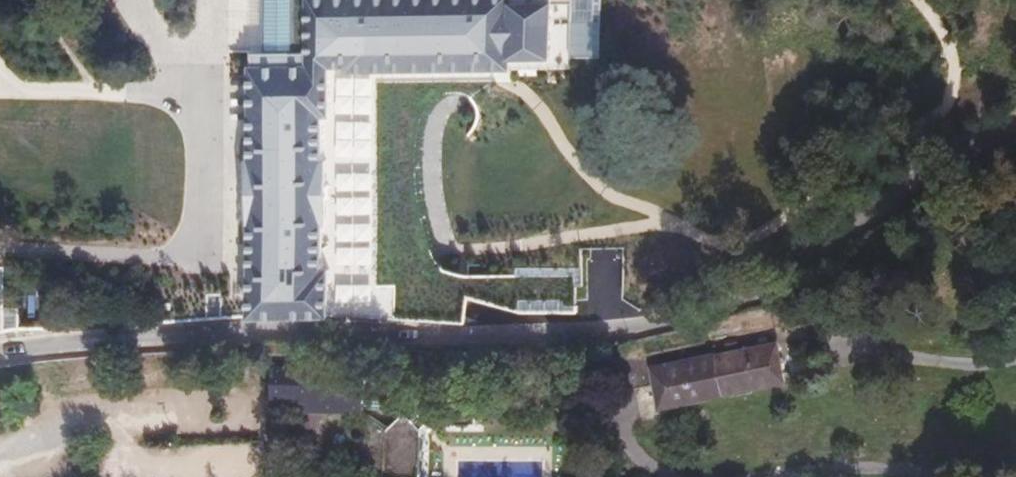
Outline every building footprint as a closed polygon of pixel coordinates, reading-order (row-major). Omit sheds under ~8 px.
[(268,52),(288,51),(288,68),(567,66),(569,0),(267,0),(268,52)] [(253,317),(333,318),(332,270),(295,270),(295,222),(326,223),(325,159),(305,159),(305,126),(292,126),(292,68),(288,68),(288,51),(268,52),(252,53),(252,67),(250,68),(253,317)] [(428,311),(441,296),(418,276),(405,292),(428,311)] [(667,410),(790,385),(782,347),(660,373),(667,410)] [(276,410),(392,415),(391,425),(366,419),(364,466),(385,476),(424,476),(424,434),(429,430),(478,430),(478,396),(429,396),(422,402),(397,401),(396,405),(367,404),(368,374),(364,374),(365,358),(344,358),(344,373),(278,371),(276,410)]
